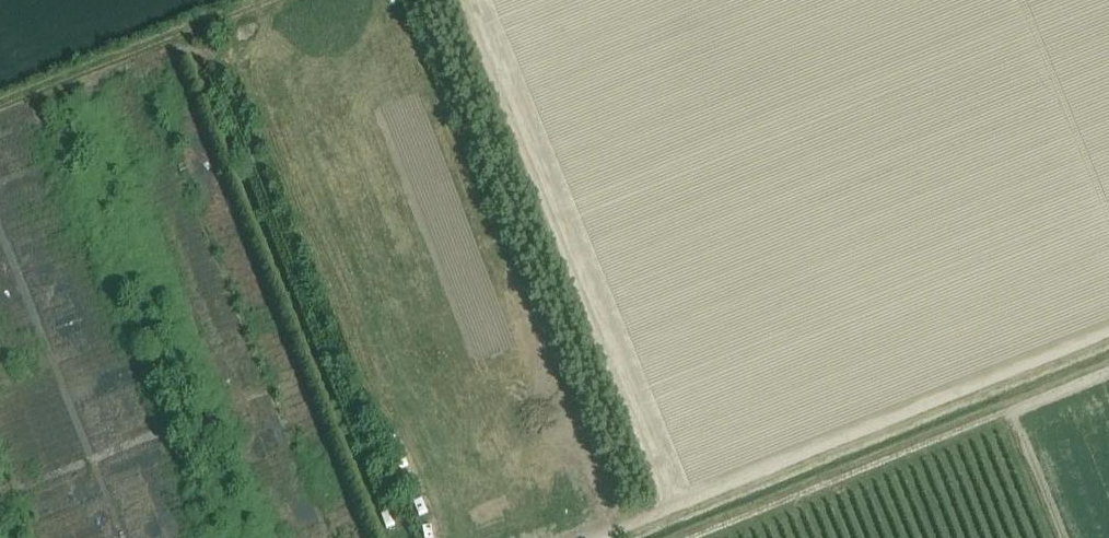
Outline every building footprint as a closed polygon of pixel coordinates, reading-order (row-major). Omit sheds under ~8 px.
[(390,450),(396,470),(406,467),(400,447),(390,450)]
